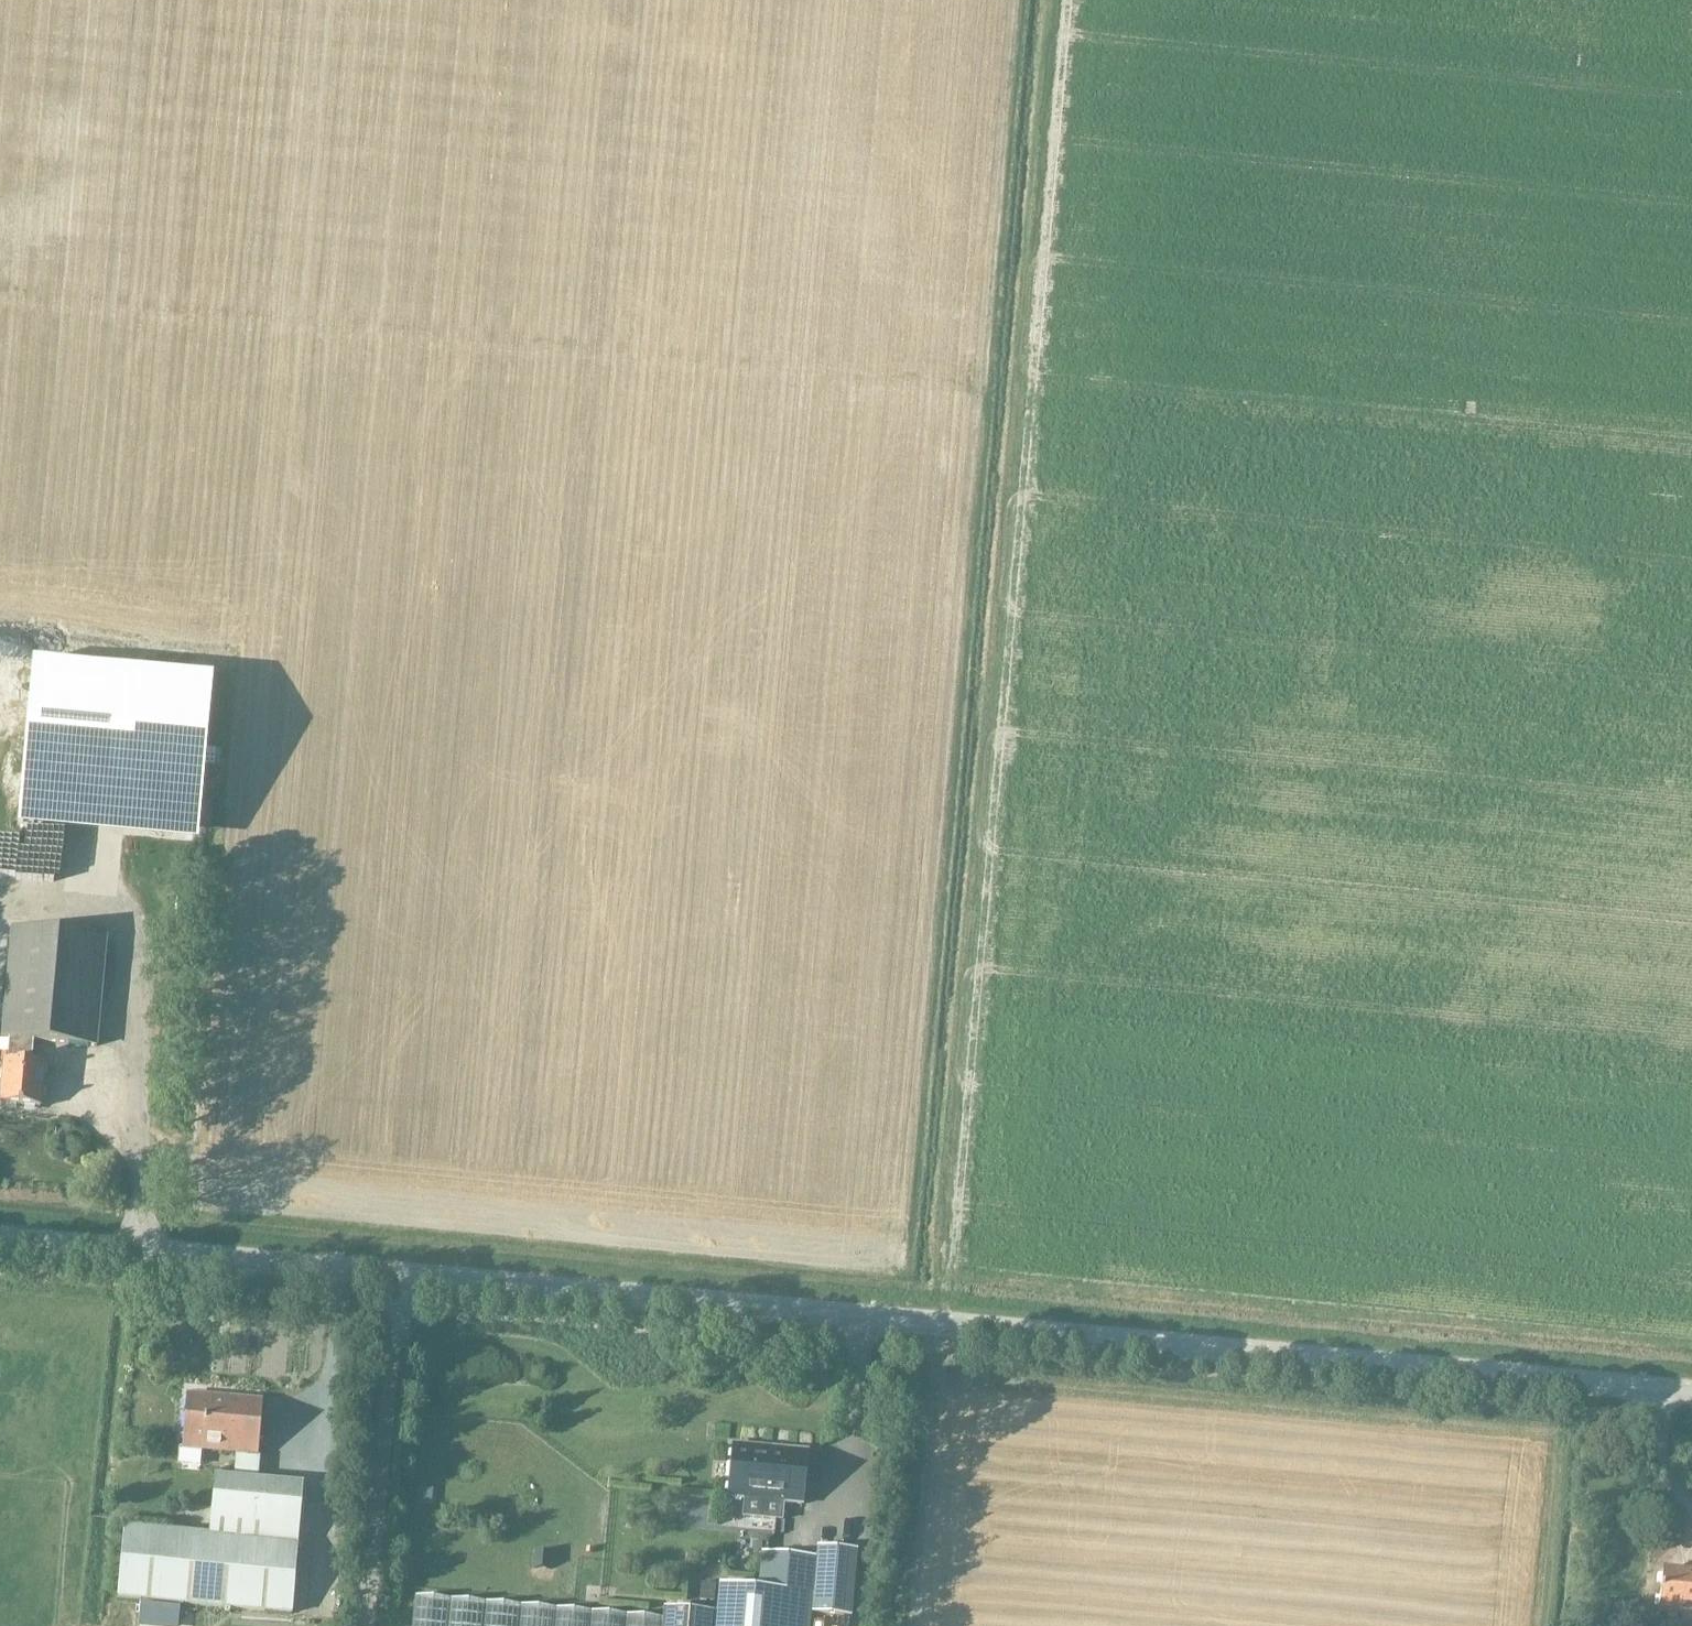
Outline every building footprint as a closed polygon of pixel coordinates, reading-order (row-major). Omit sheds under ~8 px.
[(20,798),(199,814),(212,680),(32,664),(20,798)] [(35,1040),(100,1045),(110,937),(12,929),(2,1038),(12,1039),(9,1060),(7,1060),(3,1105),(42,1109),(46,1064),(33,1063),(35,1040)] [(260,1456),(265,1400),(190,1394),(186,1448),(237,1452),(237,1478),(217,1476),(211,1533),(126,1525),(120,1598),(293,1615),(305,1483),(257,1479),(259,1455),(260,1456)] [(733,1444),(729,1499),(744,1500),(743,1517),(783,1520),(784,1504),(804,1505),(809,1450),(733,1444)] [(810,1613),(814,1614),(855,1616),(860,1550),(819,1547),(818,1557),(814,1593),(760,1588),(718,1585),(715,1613),(664,1609),(663,1620),(416,1596),(413,1625),(809,1625),(810,1613)] [(763,1552),(760,1588),(814,1593),(818,1557),(763,1552)] [(1663,1569),(1660,1612),(1691,1615),(1691,1572),(1663,1569)] [(700,1583),(699,1601),(713,1602),(714,1584),(700,1583)]
